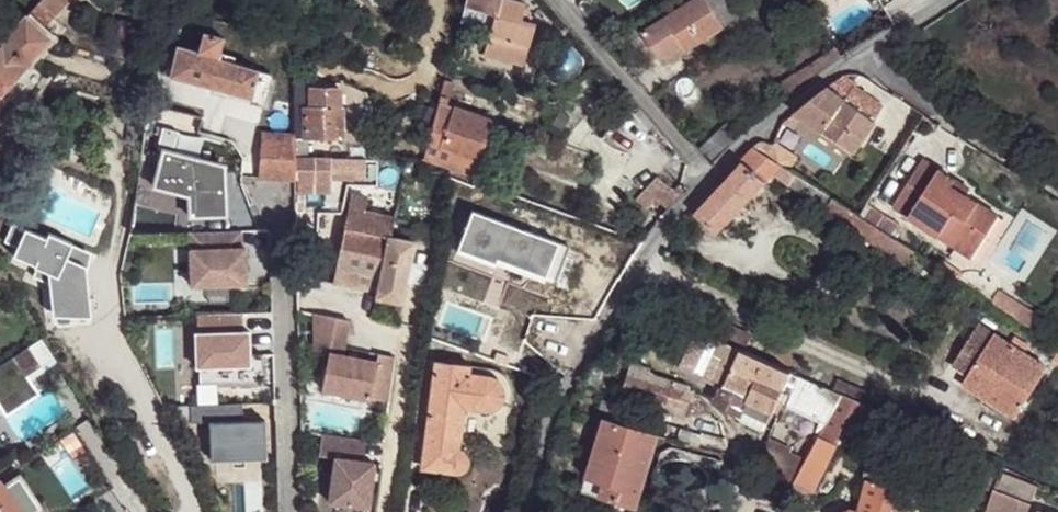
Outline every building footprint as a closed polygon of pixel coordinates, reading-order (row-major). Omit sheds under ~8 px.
[(30,13),(44,26),(67,0),(41,0),(30,13)] [(466,6),(495,14),(497,15),(502,0),(468,0),(466,6)] [(495,14),(484,55),(523,66),(535,22),(522,18),(526,2),(520,0),(502,0),(497,15),(495,14)] [(725,25),(718,14),(709,0),(694,0),(666,18),(684,45),(686,49),(725,25)] [(718,14),(733,5),(739,1),(739,0),(709,0),(718,14)] [(718,14),(725,25),(738,16),(733,5),(718,14)] [(181,13),(174,10),(171,18),(178,21),(181,13)] [(26,18),(5,41),(27,62),(49,38),(26,18)] [(662,59),(684,45),(666,18),(645,32),(662,59)] [(201,31),(196,50),(221,57),(226,38),(201,31)] [(0,46),(0,92),(27,62),(5,41),(0,46)] [(167,75),(250,98),(259,68),(221,57),(196,50),(173,43),(167,75)] [(259,68),(250,98),(265,102),(275,64),(260,60),(259,68)] [(852,77),(833,86),(854,100),(867,109),(882,120),(890,109),(858,88),(861,84),(852,77)] [(310,85),(311,104),(343,102),(342,84),(310,85)] [(833,86),(800,111),(861,151),(882,120),(867,109),(854,100),(833,86)] [(343,102),(311,104),(305,105),(305,121),(305,138),(309,138),(344,136),(343,102)] [(444,133),(433,128),(432,132),(426,154),(428,156),(430,158),(430,159),(429,162),(447,169),(468,175),(473,162),(476,163),(489,123),(451,106),(444,133)] [(736,141),(742,134),(728,120),(721,126),(736,141)] [(295,135),(295,138),(305,138),(305,121),(295,121),(295,135)] [(712,165),(736,141),(721,126),(698,149),(712,165)] [(178,133),(162,129),(155,148),(161,149),(152,186),(187,194),(188,215),(225,213),(225,165),(174,153),(178,133)] [(295,138),(295,135),(266,133),(262,178),(295,180),(296,177),(295,158),(295,138)] [(768,136),(757,146),(780,161),(787,149),(768,136)] [(295,138),(295,158),(309,158),(309,138),(305,138),(295,138)] [(743,165),(700,212),(698,214),(720,232),(785,164),(780,161),(757,146),(740,163),(743,165)] [(295,158),(296,177),(313,177),(313,192),(330,191),(331,177),(366,177),(365,157),(309,158),(295,158)] [(897,210),(967,255),(996,212),(957,186),(961,182),(928,160),(897,210)] [(646,206),(669,182),(662,175),(638,199),(646,206)] [(683,195),(688,189),(683,184),(677,189),(683,195)] [(233,220),(249,218),(246,193),(229,196),(233,220)] [(351,195),(349,209),(365,212),(367,198),(351,195)] [(862,215),(837,198),(829,212),(908,264),(918,251),(873,222),(862,215)] [(365,212),(349,209),(336,268),(380,277),(381,277),(389,236),(390,237),(394,218),(365,212)] [(996,212),(967,255),(975,262),(1005,218),(996,212)] [(73,244),(49,233),(46,238),(12,223),(4,241),(17,247),(14,254),(38,264),(35,270),(38,271),(34,279),(51,286),(55,314),(93,309),(87,266),(67,257),(73,244)] [(241,231),(191,233),(193,286),(246,284),(245,248),(242,248),(241,231)] [(390,237),(389,236),(381,277),(380,277),(377,291),(376,298),(401,303),(414,242),(390,237)] [(336,268),(333,282),(377,291),(380,277),(336,268)] [(990,298),(1031,325),(1039,314),(997,286),(990,298)] [(648,332),(655,316),(645,311),(638,327),(648,332)] [(242,313),(197,314),(197,333),(195,333),(197,383),(263,381),(262,354),(249,355),(249,331),(242,331),(242,313)] [(349,320),(316,314),(316,350),(330,352),(323,389),(388,401),(394,356),(378,353),(376,361),(343,355),(349,320)] [(714,341),(743,354),(752,335),(722,321),(714,341)] [(690,346),(695,332),(666,323),(662,335),(690,346)] [(999,397),(993,406),(1017,423),(1051,368),(1025,352),(1029,344),(1015,336),(1010,342),(982,324),(954,370),(970,379),(999,397)] [(784,396),(793,375),(743,354),(714,341),(695,332),(690,346),(679,370),(774,418),(780,405),(784,396)] [(0,362),(0,396),(1,396),(9,408),(34,392),(23,375),(38,365),(26,346),(0,362)] [(472,373),(473,365),(438,361),(424,467),(460,472),(464,470),(470,465),(471,459),(468,452),(462,449),(468,407),(490,410),(494,409),(495,408),(502,404),(506,397),(506,389),(503,381),(496,376),(472,373)] [(691,409),(696,394),(631,372),(626,387),(691,409)] [(784,396),(831,418),(842,395),(833,393),(793,375),(784,396)] [(964,388),(993,406),(999,397),(970,379),(964,388)] [(838,382),(833,393),(842,395),(852,400),(857,391),(838,382)] [(691,409),(626,387),(622,401),(671,415),(686,423),(691,409)] [(857,391),(852,400),(869,408),(873,399),(857,391)] [(827,427),(826,430),(835,434),(842,424),(858,430),(869,408),(852,400),(842,395),(831,418),(827,427)] [(827,427),(831,418),(784,396),(780,405),(827,427)] [(243,403),(191,405),(191,422),(210,421),(211,459),(232,458),(245,458),(266,457),(265,420),(243,421),(243,403)] [(607,421),(584,493),(635,510),(658,438),(607,421)] [(679,445),(691,449),(699,425),(686,423),(679,445)] [(368,507),(373,463),(362,461),(365,440),(322,434),(320,455),(335,457),(330,501),(368,507)] [(811,460),(800,488),(818,491),(838,444),(823,436),(811,460)] [(49,456),(66,498),(94,486),(76,445),(49,456)] [(769,477),(800,488),(811,460),(770,445),(760,469),(765,471),(770,473),(769,477)] [(770,473),(765,471),(764,484),(797,500),(800,488),(769,477),(770,473)] [(40,506),(18,473),(3,484),(0,480),(0,511),(31,511),(40,506)] [(999,489),(990,511),(1017,511),(1022,497),(1031,500),(1036,485),(1009,474),(1004,490),(999,489)] [(910,485),(893,481),(891,491),(872,486),(866,511),(904,511),(910,485)]
